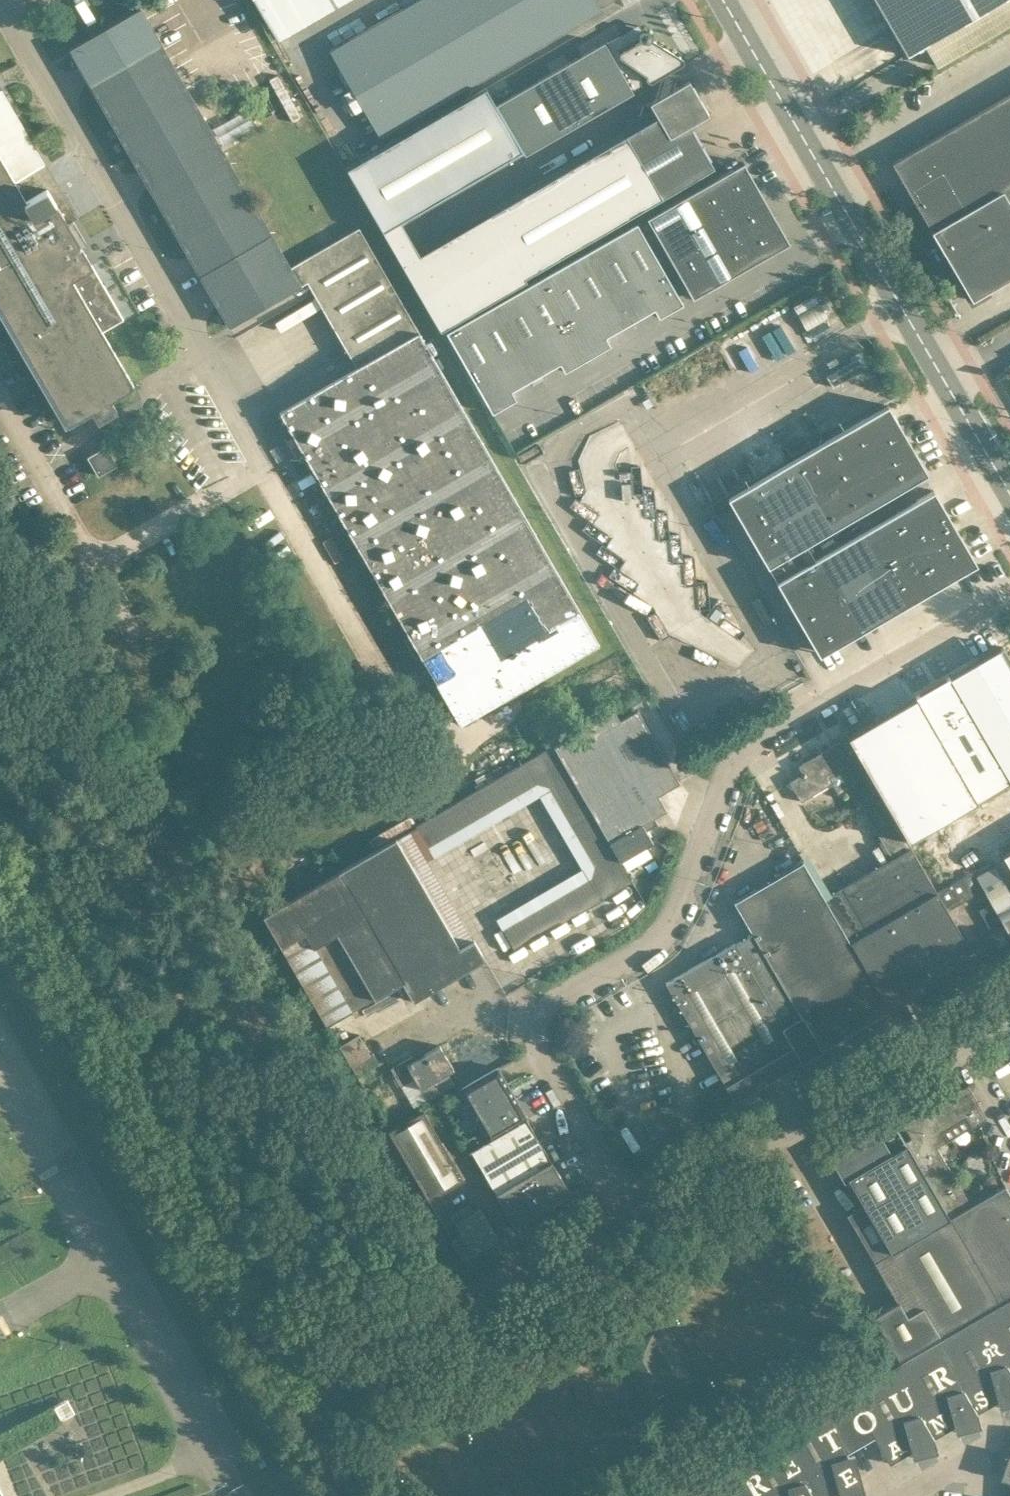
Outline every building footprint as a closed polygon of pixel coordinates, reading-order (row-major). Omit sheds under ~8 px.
[(312,19),(346,0),(301,0),(312,19)] [(330,50),(380,137),(602,8),(601,7),(613,0),(417,0),(330,50)] [(859,0),(828,0),(824,3),(832,12),(825,18),(830,24),(859,0)] [(908,54),(925,45),(1001,0),(876,0),(908,54)] [(280,412),(316,473),(460,723),(600,643),(359,227),(290,267),(141,8),(70,49),(230,326),(314,277),(363,363),(280,412)] [(605,41),(585,53),(496,104),(523,149),(525,154),(634,91),(633,90),(641,86),(641,76),(646,76),(646,79),(649,80),(651,81),(665,73),(683,63),(684,60),(683,58),(653,39),(652,34),(649,30),(644,30),(642,32),(638,29),(637,31),(639,32),(635,37),(625,31),(605,42),(605,41)] [(658,116),(610,144),(488,215),(525,277),(715,166),(690,125),(709,114),(689,79),(650,102),(658,116)] [(414,212),(523,149),(496,104),(487,87),(347,168),(383,230),(414,212)] [(62,412),(69,423),(88,411),(106,401),(107,400),(134,384),(103,331),(124,319),(81,246),(88,242),(75,219),(68,223),(37,170),(43,167),(0,94),(0,304),(62,412)] [(1004,190),(1009,187),(1009,94),(892,162),(933,232),(1004,190)] [(771,215),(758,192),(761,190),(759,187),(756,189),(743,166),(746,164),(744,161),(654,212),(647,217),(668,252),(693,297),(696,296),(694,292),(717,279),(719,283),(790,242),(788,239),(786,240),(773,218),(775,216),(774,213),(771,215)] [(1009,278),(1009,201),(1004,190),(933,232),(972,300),(1009,278)] [(589,249),(631,322),(655,308),(659,317),(683,303),(678,294),(637,222),(589,249)] [(588,357),(611,344),(607,336),(631,322),(589,249),(542,276),(588,357)] [(588,357),(542,276),(495,303),(536,376),(560,362),(565,371),(588,357)] [(815,294),(794,306),(812,337),(833,325),(825,311),(830,308),(826,301),(821,304),(815,294)] [(536,376),(495,303),(447,331),(493,412),(517,398),(512,390),(536,376)] [(859,354),(825,374),(833,386),(866,366),(859,354)] [(764,475),(730,495),(746,524),(745,525),(754,541),(756,540),(820,651),(856,630),(857,633),(874,623),(872,621),(958,571),(959,573),(977,563),(934,489),(916,500),(918,502),(815,562),(805,545),(928,472),(888,404),(765,476),(764,475)] [(106,447),(89,457),(99,475),(117,465),(106,447)] [(849,736),(910,841),(1009,782),(1009,657),(1003,646),(999,649),(910,701),(876,721),(849,736)] [(614,709),(553,744),(620,859),(621,860),(653,842),(646,830),(643,823),(654,817),(667,809),(658,794),(680,782),(638,709),(620,719),(614,709)] [(803,773),(789,781),(801,800),(815,792),(833,782),(829,775),(840,768),(846,779),(850,785),(866,812),(881,838),(887,849),(892,858),(831,893),(825,897),(851,942),(937,891),(911,847),(884,801),(857,754),(847,737),(836,743),(832,745),(798,765),(803,773)] [(632,880),(621,860),(620,859),(553,744),(416,824),(428,846),(536,783),(547,786),(593,864),(590,875),(502,927),(515,949),(632,880)] [(654,817),(643,823),(646,830),(658,823),(654,817)] [(460,947),(408,859),(396,839),(264,914),(282,946),(326,1022),(350,1009),(351,1011),(404,981),(414,1000),(480,962),(483,953),(474,939),(460,947)] [(735,942),(803,1058),(820,1048),(821,1049),(890,1009),(851,942),(825,897),(804,860),(744,896),(738,886),(729,891),(753,934),(736,944),(735,942)] [(976,875),(1002,920),(1009,934),(1009,893),(994,865),(976,875)] [(851,942),(890,1009),(977,959),(948,909),(982,889),(972,871),(937,891),(851,942)] [(734,1100),(804,1060),(803,1058),(735,942),(666,982),(734,1099),(734,1100)] [(340,1046),(351,1066),(372,1054),(360,1034),(340,1046)] [(428,1099),(455,1083),(449,1072),(454,1069),(440,1045),(415,1059),(412,1055),(391,1068),(401,1085),(415,1077),(428,1099)] [(351,1066),(358,1076),(379,1064),(373,1053),(372,1054),(351,1066)] [(463,1087),(493,1138),(528,1118),(498,1066),(463,1087)] [(954,1097),(930,1111),(928,1108),(903,1122),(911,1137),(906,1140),(941,1201),(950,1217),(971,1205),(937,1146),(947,1141),(941,1131),(966,1117),(971,1127),(987,1117),(968,1085),(952,1094),(954,1097)] [(423,1110),(388,1130),(429,1200),(464,1179),(423,1110)] [(496,1192),(523,1176),(551,1160),(527,1119),(528,1118),(493,1138),(472,1150),(496,1192)] [(874,1260),(891,1251),(949,1217),(898,1128),(882,1138),(879,1132),(834,1158),(846,1178),(848,1177),(863,1203),(847,1213),(874,1260)] [(551,1160),(523,1176),(543,1209),(571,1193),(552,1159),(551,1160)] [(495,1192),(515,1226),(543,1209),(523,1176),(496,1192),(495,1192)] [(988,1195),(971,1205),(950,1217),(999,1300),(1009,1293),(1009,1193),(1005,1185),(988,1195)] [(462,1233),(452,1239),(463,1258),(498,1237),(488,1220),(481,1208),(474,1212),(470,1205),(452,1215),(462,1233)] [(898,1358),(940,1334),(999,1300),(950,1217),(949,1217),(891,1251),(874,1260),(884,1278),(897,1301),(873,1315),(898,1358)] [(980,1316),(1009,1368),(1009,1299),(980,1316)] [(980,1316),(936,1342),(977,1412),(998,1400),(1000,1407),(1009,1404),(1009,1368),(980,1316)] [(936,1342),(893,1367),(934,1437),(955,1425),(957,1432),(981,1425),(977,1412),(936,1342)] [(874,1437),(890,1463),(911,1450),(914,1457),(938,1451),(934,1437),(893,1367),(849,1392),(820,1409),(847,1453),(874,1437)] [(861,1477),(855,1453),(848,1455),(847,1453),(820,1409),(778,1434),(814,1495),(831,1495),(839,1492),(840,1495),(851,1495),(865,1492),(861,1477)] [(735,1459),(756,1495),(814,1495),(778,1434),(735,1459)] [(1009,1453),(1001,1477),(1009,1480),(1009,1453)] [(735,1459),(690,1484),(697,1495),(756,1495),(735,1459)] [(690,1484),(670,1495),(697,1495),(690,1484)]
